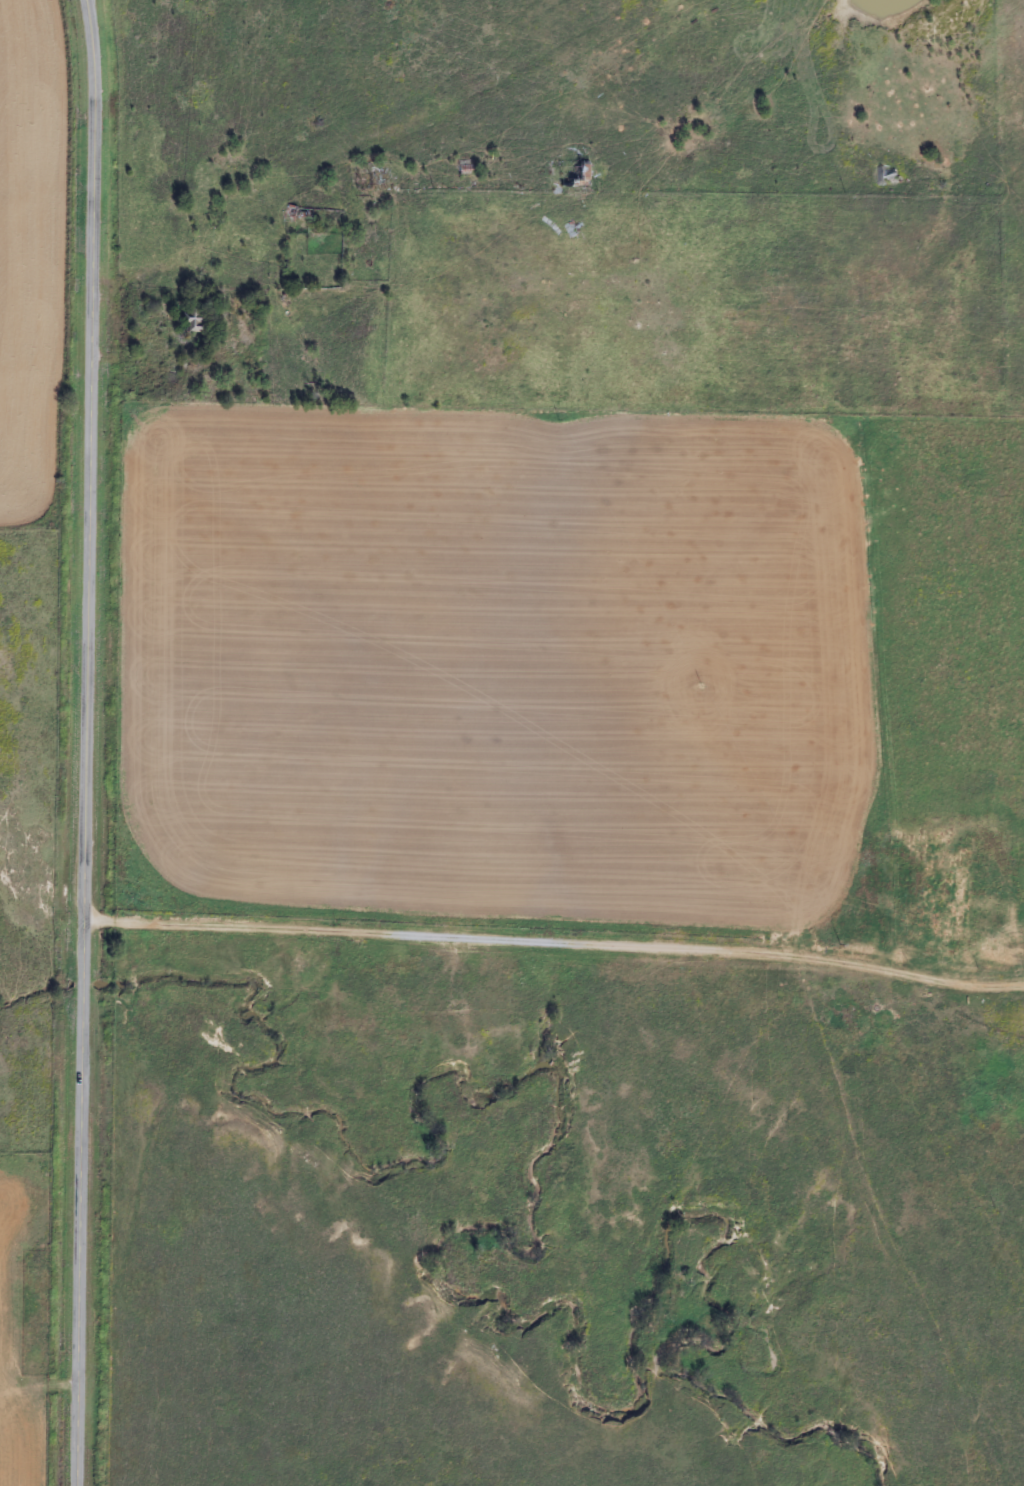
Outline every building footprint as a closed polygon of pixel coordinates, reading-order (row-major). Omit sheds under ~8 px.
[(550,162),(550,187),(588,187),(588,162),(550,162)] [(880,186),(880,170),(872,170),(872,186),(880,186)] [(195,330),(190,318),(182,322),(187,334),(195,330)]
